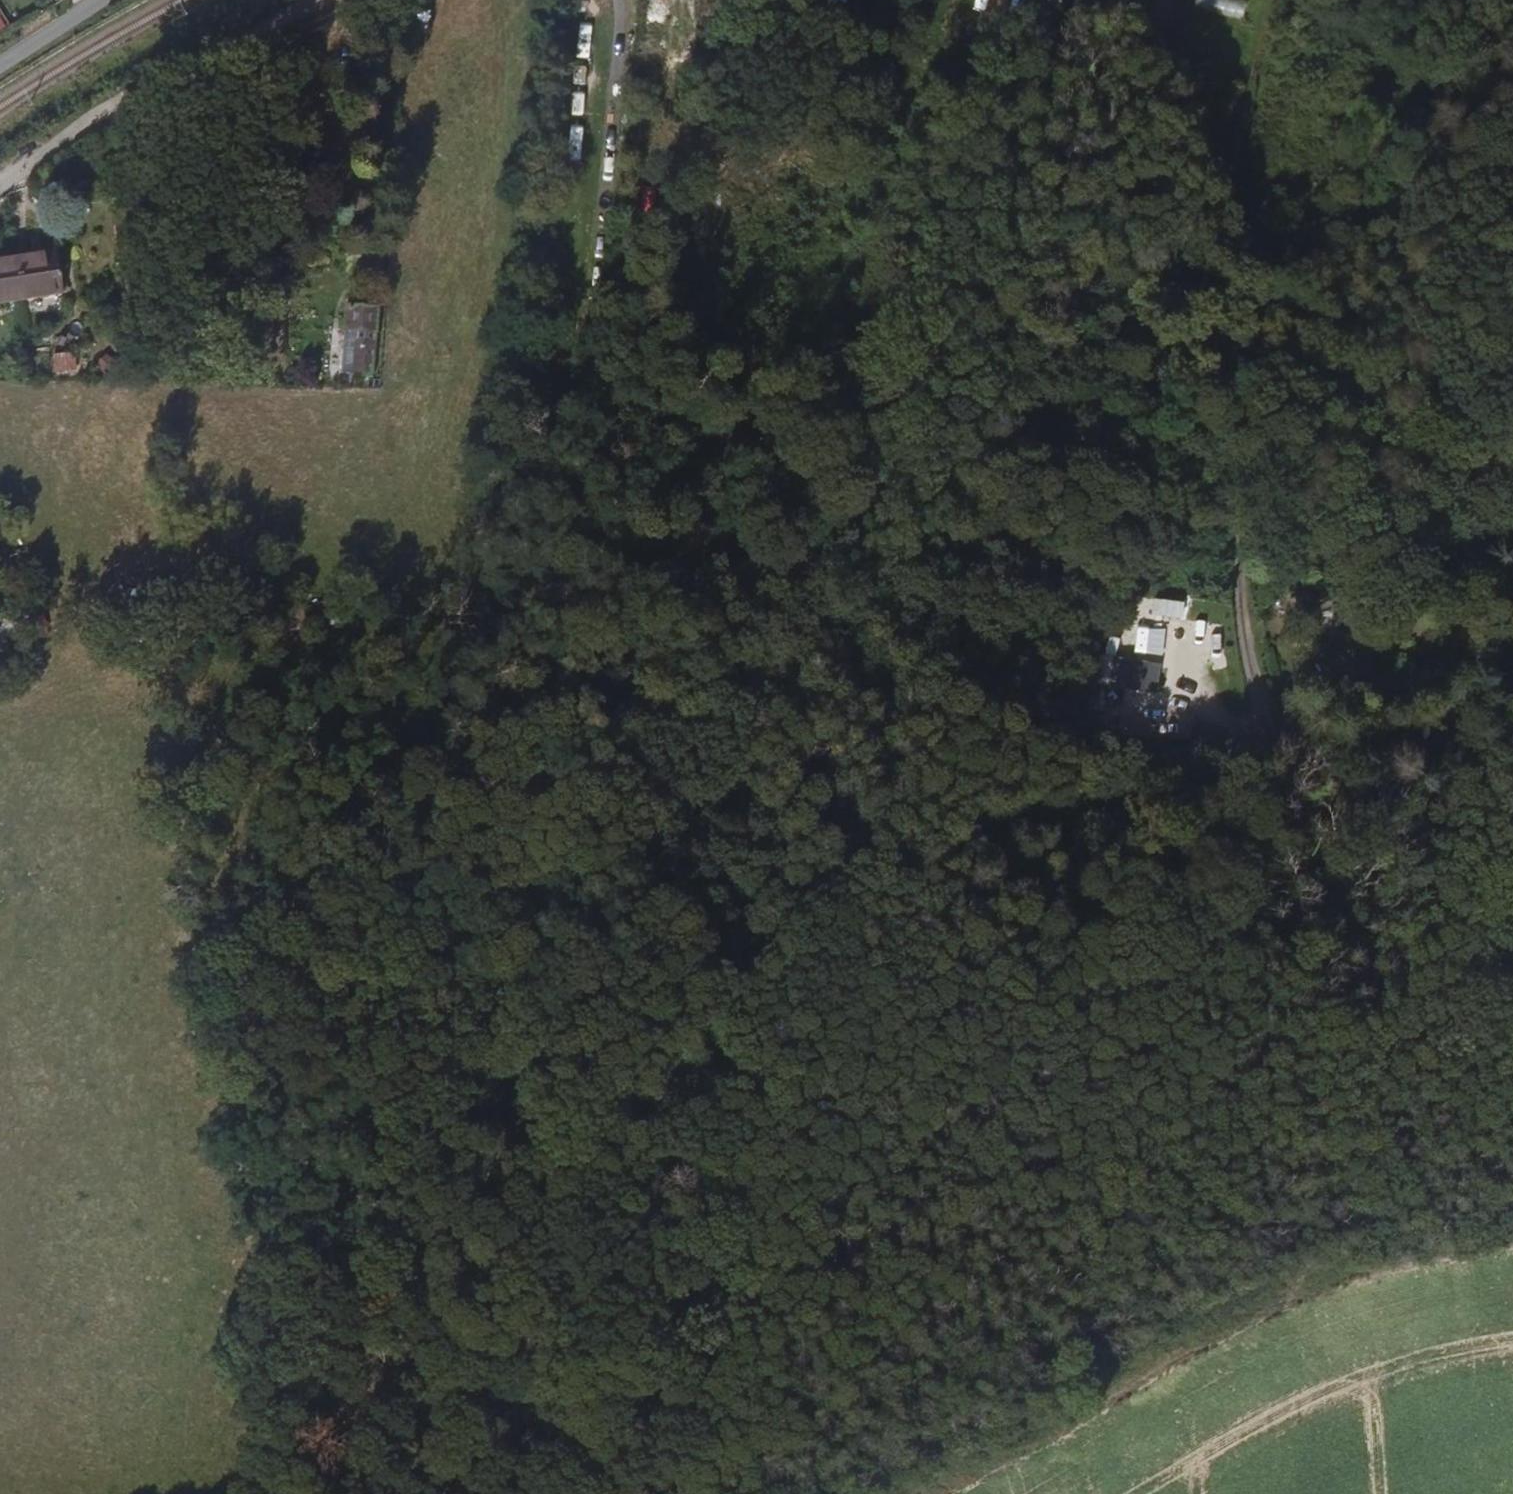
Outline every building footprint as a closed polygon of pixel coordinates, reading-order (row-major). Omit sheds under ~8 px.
[(9,284),(16,324),(56,317),(48,277),(9,284)] [(16,324),(9,284),(0,286),(0,327),(16,324)] [(374,376),(377,306),(342,304),(339,374),(374,376)] [(53,374),(78,371),(75,351),(51,354),(53,374)] [(1133,653),(1146,655),(1150,628),(1138,626),(1133,653)]
